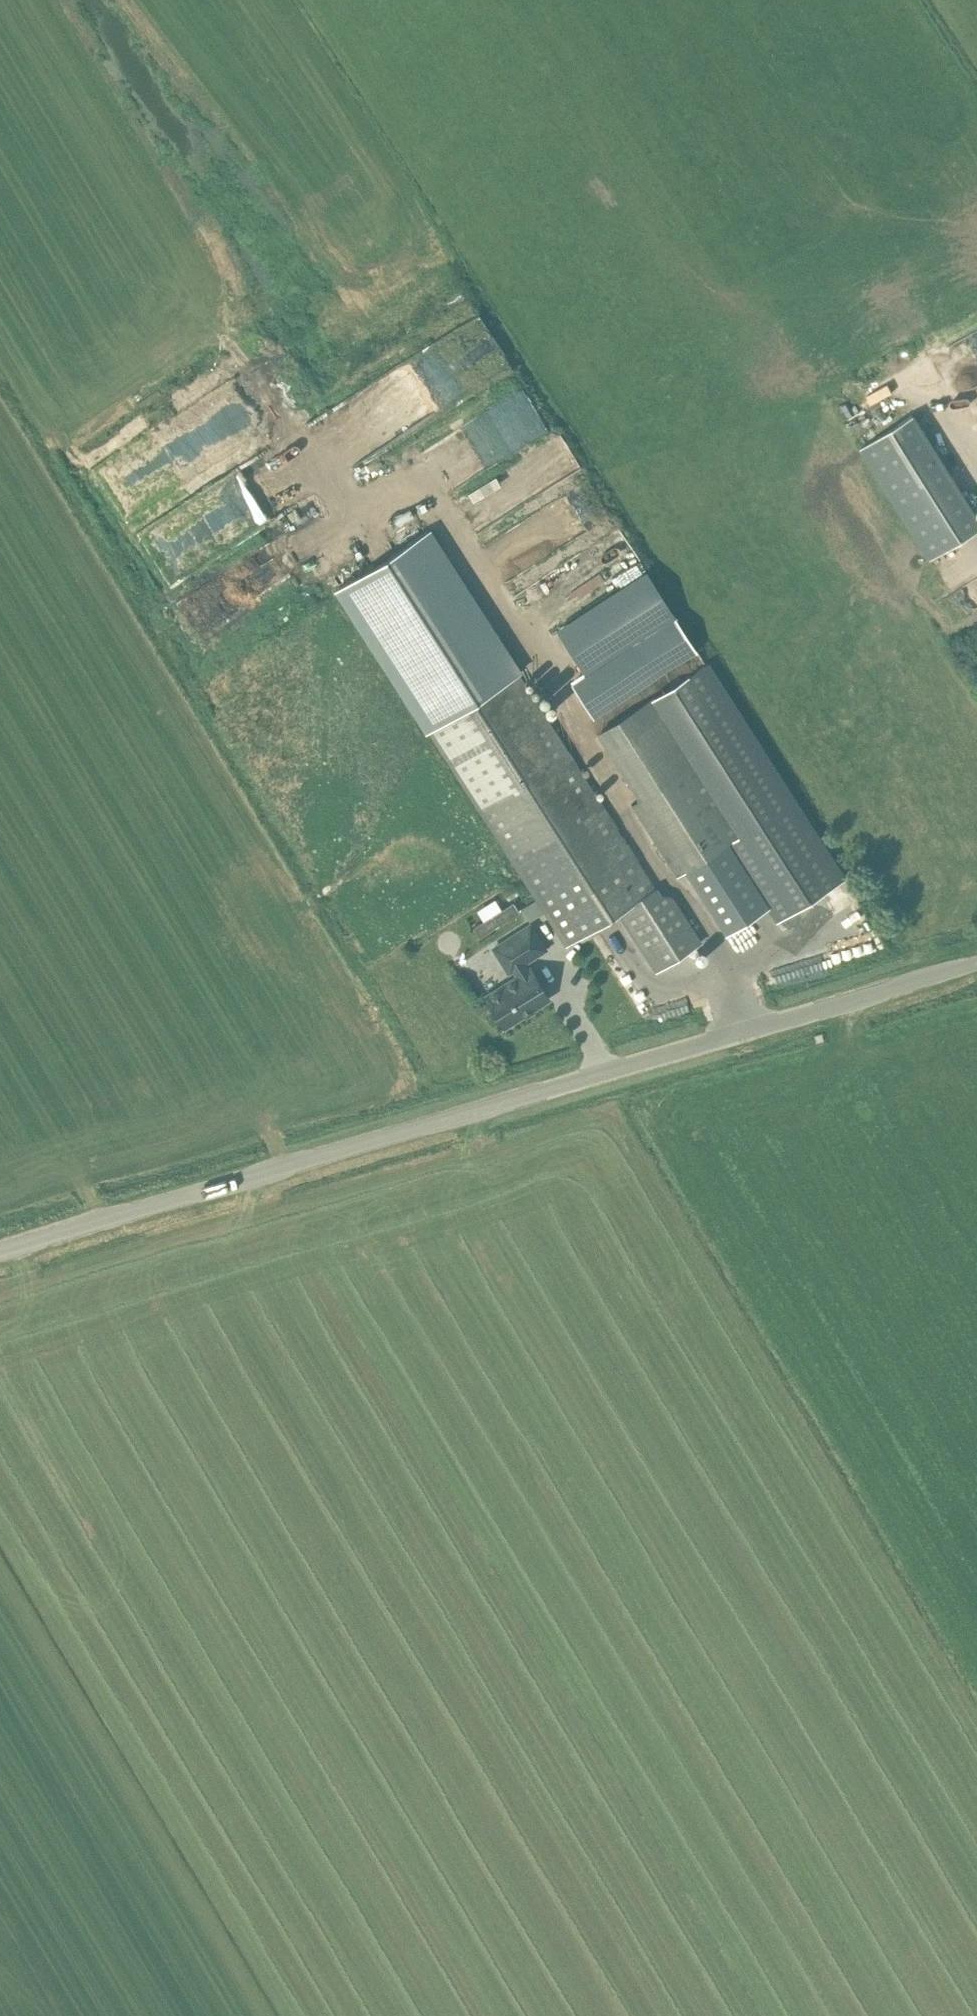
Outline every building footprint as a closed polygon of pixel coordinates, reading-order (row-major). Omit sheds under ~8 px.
[(383,412),(404,398),(390,376),(369,390),(383,412)] [(393,441),(422,427),(414,411),(385,424),(393,441)] [(930,558),(976,528),(976,514),(913,412),(858,446),(930,558)] [(930,558),(931,560),(913,572),(955,636),(976,622),(976,528),(930,558)] [(658,894),(427,532),(338,588),(566,945),(617,912),(655,971),(701,942),(672,896),(658,894)] [(583,674),(571,681),(592,715),(695,650),(674,616),(583,674)] [(601,731),(642,796),(631,804),(676,875),(685,869),(725,932),(766,906),(775,920),(843,877),(707,663),(707,664),(601,731)] [(512,903),(500,910),(483,921),(473,927),(479,937),(518,912),(512,903)] [(505,1026),(549,998),(529,968),(527,969),(523,962),(545,949),(530,925),(493,948),(508,971),(513,969),(517,975),(485,996),(505,1026)] [(815,1043),(823,1040),(821,1033),(813,1035),(815,1043)]
